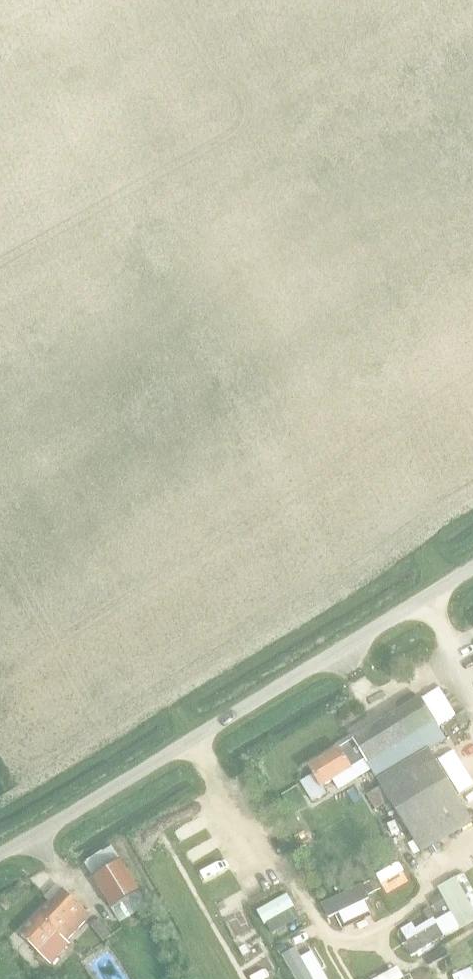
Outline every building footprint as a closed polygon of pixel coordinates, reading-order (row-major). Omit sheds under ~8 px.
[(472,822),(472,820),(430,749),(444,741),(418,700),(352,740),(352,743),(339,751),(337,748),(306,766),(312,775),(300,782),(312,803),(330,793),(326,787),(351,772),(350,769),(363,762),(419,854),(472,822)] [(112,846),(84,863),(93,878),(121,860),(112,846)] [(401,895),(415,887),(396,856),(382,864),(401,895)] [(121,860),(93,878),(121,922),(149,905),(121,860)] [(460,931),(472,924),(472,892),(463,874),(437,888),(460,931)] [(63,938),(66,941),(89,916),(61,891),(19,937),(44,959),(63,938)] [(425,941),(442,929),(432,914),(415,926),(425,941)] [(91,926),(103,942),(111,935),(99,920),(91,926)] [(309,938),(304,929),(287,938),(309,978),(316,978),(336,968),(318,933),(309,938)]
